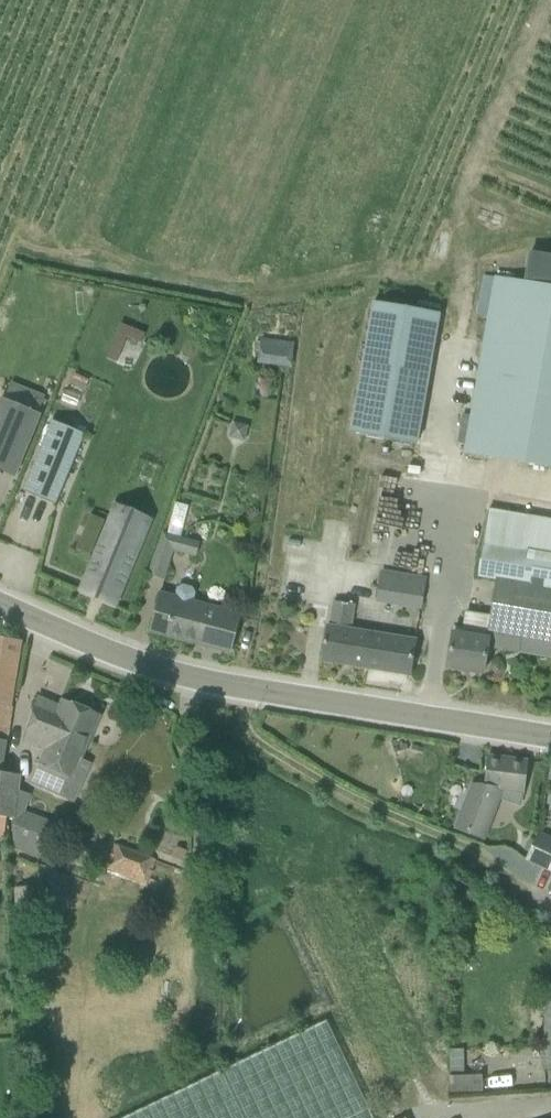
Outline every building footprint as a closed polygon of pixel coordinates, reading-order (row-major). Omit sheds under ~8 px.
[(529,252),(524,283),(496,278),(465,453),(550,468),(550,256),(529,252)] [(375,302),(352,433),(417,445),(440,314),(375,302)] [(146,334),(122,324),(108,358),(118,362),(128,338),(142,344),(146,334)] [(278,341),(275,367),(291,369),(295,343),(278,341)] [(76,374),(72,381),(75,382),(87,387),(90,381),(76,374)] [(15,476),(40,415),(3,400),(0,407),(0,470),(15,476)] [(52,420),(23,491),(56,505),(85,434),(52,420)] [(246,443),(249,427),(233,423),(229,440),(246,443)] [(79,592),(116,608),(152,520),(115,505),(79,592)] [(448,667),(484,673),(490,640),(494,641),(493,647),(519,651),(521,637),(550,642),(550,574),(520,568),(529,517),(489,510),(478,577),(497,580),(491,618),(465,614),(463,629),(454,627),(448,667)] [(170,525),(168,533),(164,531),(159,543),(150,574),(165,579),(174,551),(181,553),(185,538),(182,536),(184,528),(170,525)] [(427,579),(382,571),(377,602),(422,610),(427,579)] [(241,615),(194,602),(196,594),(193,588),(183,586),(178,589),(176,598),(160,594),(151,632),(231,653),(241,615)] [(328,626),(322,661),(411,676),(417,640),(351,630),(355,606),(335,602),(331,626),(328,626)] [(22,642),(0,638),(0,705),(12,707),(22,642)] [(90,739),(100,716),(64,701),(61,707),(39,697),(26,741),(48,749),(33,784),(75,803),(84,783),(72,778),(89,739),(90,739)] [(11,819),(14,819),(18,791),(21,775),(2,773),(7,742),(0,741),(0,817),(11,819)] [(524,791),(528,762),(488,757),(485,786),(471,784),(455,829),(484,839),(501,789),(524,791)] [(42,856),(49,836),(14,822),(13,825),(14,846),(41,856),(42,856)] [(539,831),(525,860),(550,872),(550,837),(539,831)] [(158,859),(115,843),(106,869),(148,885),(158,859)] [(14,888),(15,907),(37,906),(37,887),(14,888)] [(327,1020),(124,1117),(374,1117),(327,1020)] [(449,1063),(464,1063),(464,1050),(449,1050),(449,1063)] [(453,1091),(486,1090),(486,1073),(453,1074),(453,1091)]
